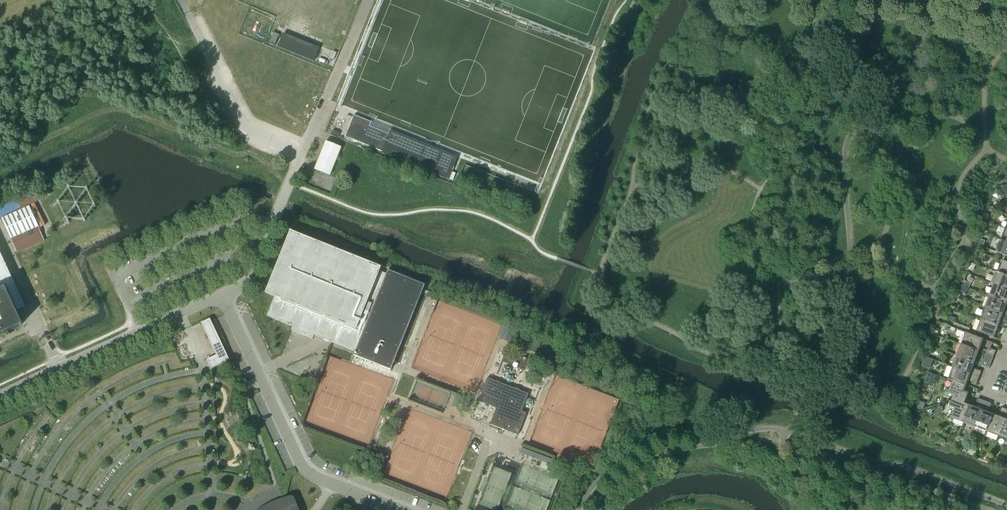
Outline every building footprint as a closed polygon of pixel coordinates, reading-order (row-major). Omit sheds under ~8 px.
[(273,32),(269,43),(274,46),(279,35),(273,32)] [(319,48),(283,33),(278,47),(314,61),(319,48)] [(372,140),(377,125),(337,109),(332,124),(337,126),(333,135),(345,140),(349,130),(372,140)] [(381,152),(381,153),(448,180),(451,171),(457,157),(390,130),(388,134),(381,152)] [(329,176),(341,147),(325,141),(314,169),(329,176)] [(30,206),(2,218),(11,239),(39,226),(30,206)] [(390,370),(424,285),(387,270),(386,274),(379,271),(380,267),(290,231),(265,293),(274,297),(266,316),(292,327),(291,330),(312,339),(313,335),(340,346),(341,345),(344,346),(343,347),(355,352),(353,355),(390,370)] [(1001,240),(997,252),(1006,256),(1006,242),(1001,240)] [(25,306),(0,253),(0,334),(22,324),(16,312),(16,310),(21,308),(25,306)] [(1003,261),(999,273),(1006,276),(1006,262),(1003,261)] [(999,273),(995,272),(991,283),(1006,289),(1006,276),(999,273)] [(991,283),(994,285),(990,296),(1006,302),(1006,289),(991,283)] [(1006,305),(1006,302),(990,296),(986,308),(1006,316),(1006,308),(1006,305)] [(986,308),(981,319),(999,326),(1001,321),(1006,323),(1006,316),(986,308)] [(229,360),(210,318),(201,323),(216,355),(206,360),(211,368),(229,360)] [(995,338),(999,326),(981,319),(977,331),(995,338)] [(979,351),(984,339),(966,333),(962,345),(979,351)] [(975,363),(979,351),(962,345),(957,356),(975,363)] [(973,368),(975,363),(957,356),(953,368),(979,378),(981,371),(973,368)] [(989,368),(991,362),(982,359),(980,365),(989,368)] [(979,378),(953,368),(948,380),(953,382),(953,381),(966,386),(968,381),(977,384),(979,378)] [(521,412),(528,394),(487,378),(478,401),(496,408),(490,424),(517,435),(526,414),(521,412)] [(964,391),(966,386),(953,381),(953,382),(948,393),(954,395),(952,401),(958,403),(960,397),(967,399),(969,393),(964,391)] [(964,423),(970,405),(965,403),(967,399),(960,397),(958,403),(952,401),(949,407),(955,409),(952,419),(964,423)] [(975,428),(985,401),(979,399),(976,408),(970,405),(964,423),(975,428)] [(987,432),(993,414),(988,412),(991,404),(985,401),(975,428),(987,432)] [(1006,414),(1006,410),(1002,408),(999,416),(993,414),(987,432),(998,436),(1006,414)] [(998,436),(1006,440),(1006,414),(998,436)] [(294,498),(294,497),(293,497),(292,496),(291,496),(290,496),(285,497),(281,498),(275,501),(268,504),(262,507),(259,509),(258,509),(299,509),(294,498)]
